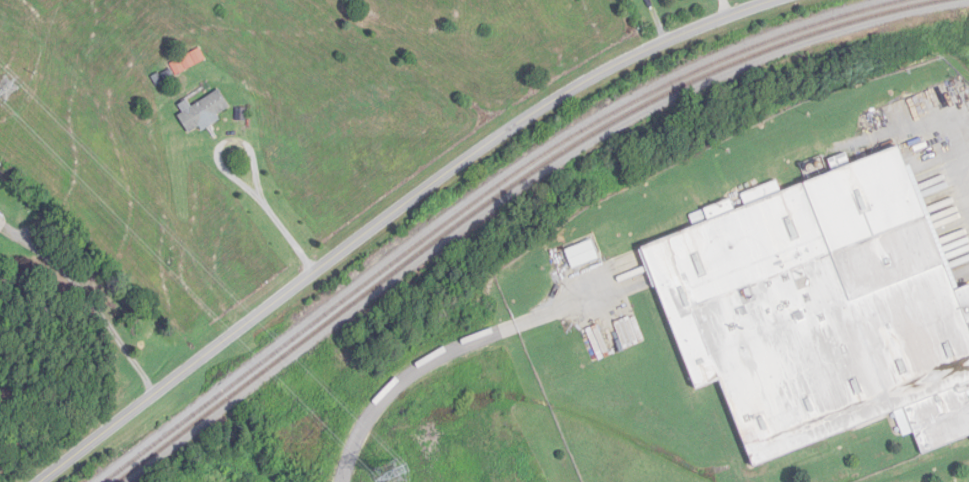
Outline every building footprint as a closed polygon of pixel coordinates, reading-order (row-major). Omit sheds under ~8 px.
[(206,59),(200,48),(171,64),(177,75),(206,59)] [(190,133),(231,108),(220,90),(179,116),(190,133)] [(893,411),(903,435),(913,432),(922,453),(968,435),(968,395),(968,326),(968,323),(968,285),(959,289),(911,164),(907,166),(899,145),(852,164),(847,151),(827,159),(832,170),(641,246),(641,248),(639,249),(653,285),(656,285),(697,388),(720,379),(755,466),(893,411)] [(573,269),(600,259),(592,240),(566,250),(573,269)]
